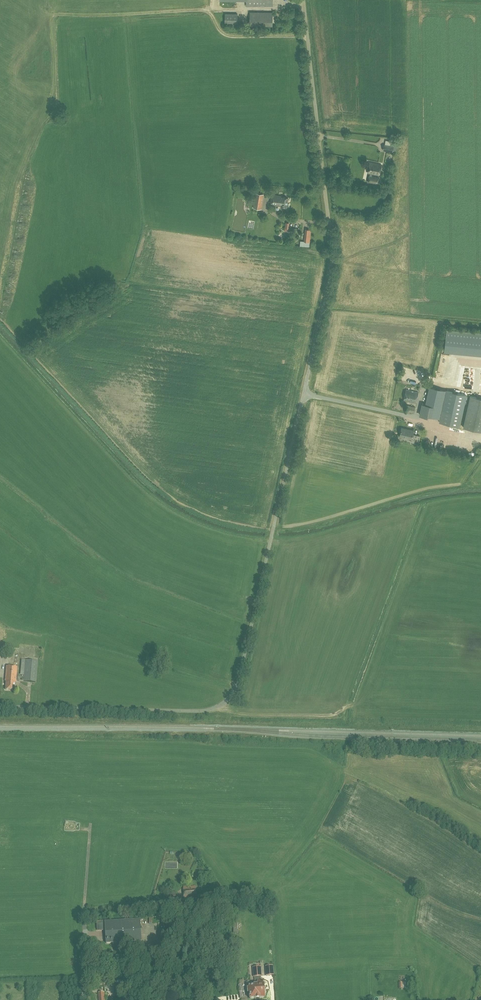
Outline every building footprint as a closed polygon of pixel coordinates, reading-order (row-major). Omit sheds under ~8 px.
[(370,162),(367,172),(371,173),(370,176),(369,175),(368,182),(378,183),(379,177),(372,176),(372,173),(379,175),(381,165),(370,162)] [(253,208),(261,209),(264,194),(255,193),(254,199),(253,208)] [(281,206),(287,207),(289,197),(283,196),(273,194),(271,204),(281,206)] [(454,331),(447,330),(445,347),(452,348),(454,331)] [(457,354),(456,361),(463,362),(465,356),(457,354)] [(421,416),(427,417),(428,416),(440,418),(439,422),(460,426),(467,395),(429,387),(425,404),(422,403),(420,414),(421,416)] [(404,400),(416,403),(418,392),(406,389),(404,400)] [(480,431),(480,398),(470,395),(463,427),(480,431)] [(411,442),(419,443),(420,436),(413,434),(413,430),(401,428),(399,436),(412,439),(411,442)] [(5,689),(14,690),(15,682),(16,682),(16,680),(36,682),(38,661),(21,659),(20,675),(16,674),(17,667),(6,666),(5,681),(6,681),(5,689)] [(184,887),(184,898),(192,898),(196,898),(195,886),(184,887)] [(164,905),(161,905),(162,912),(164,912),(164,913),(170,913),(170,909),(169,907),(164,907),(164,905)] [(105,930),(106,943),(142,941),(140,920),(107,922),(107,921),(97,921),(97,929),(101,929),(101,931),(105,930)] [(265,966),(266,976),(274,975),(273,966),(265,966)] [(250,997),(250,999),(255,999),(260,999),(260,998),(265,998),(264,978),(260,979),(260,976),(262,976),(261,967),(253,968),(253,977),(255,977),(255,984),(254,984),(254,986),(247,986),(248,995),(248,996),(249,996),(250,997)] [(114,987),(114,997),(121,997),(120,987),(123,986),(123,984),(115,984),(115,987),(114,987)]
